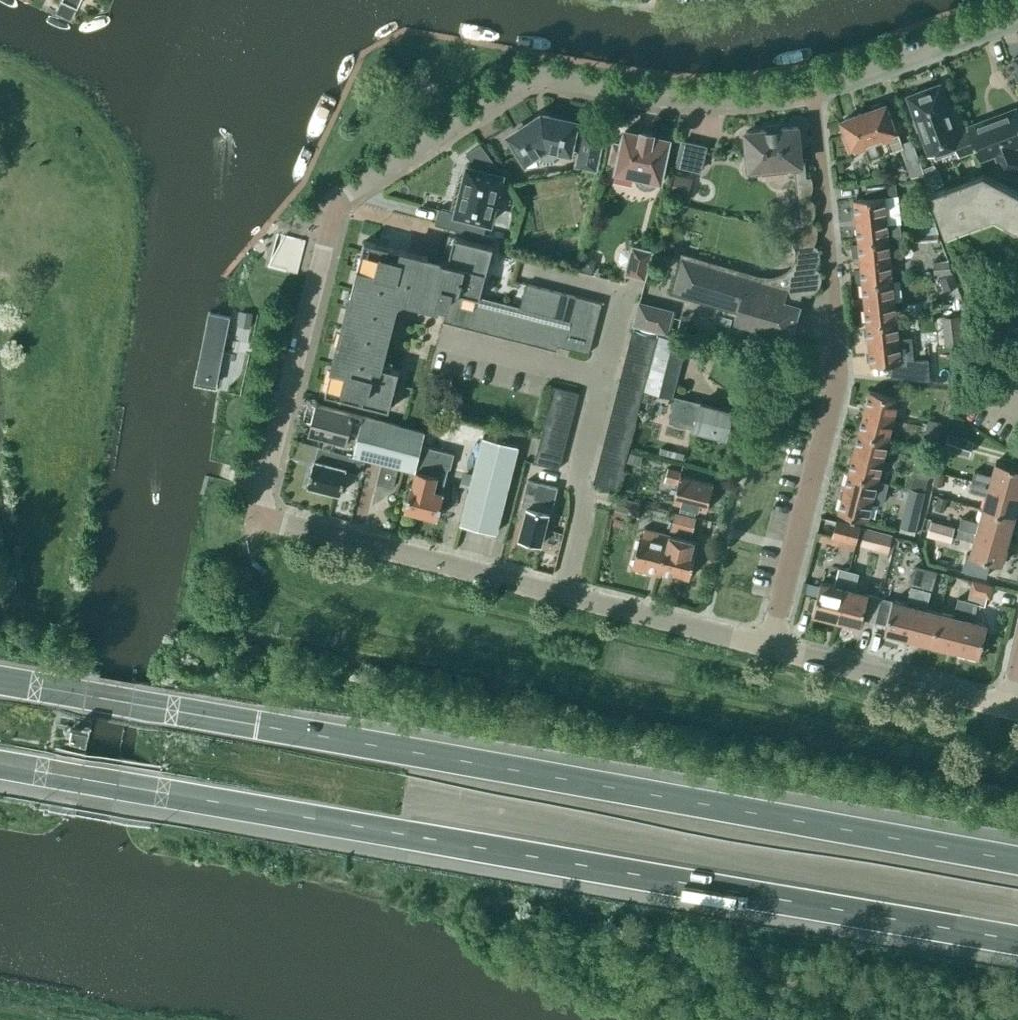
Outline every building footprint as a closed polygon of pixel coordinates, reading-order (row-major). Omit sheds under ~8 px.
[(976,150),(967,127),(956,132),(939,84),(906,97),(928,156),(955,146),(959,156),(976,150)] [(863,113),(880,157),(901,149),(908,168),(921,164),(912,139),(902,143),(898,132),(900,132),(894,116),(889,117),(884,105),(863,113)] [(967,127),(976,150),(979,158),(994,153),(1001,172),(1017,166),(1017,158),(1013,146),(1017,144),(1017,115),(1016,109),(967,127)] [(869,161),(880,157),(863,113),(842,120),(847,133),(843,134),(849,151),(863,146),(868,159),(869,161)] [(574,131),(576,123),(545,116),(538,117),(510,136),(525,160),(534,154),(539,161),(546,164),(554,162),(560,157),(562,149),(570,151),(570,149),(579,151),(577,159),(597,164),(603,137),(583,132),(583,133),(574,131)] [(758,168),(788,165),(789,167),(789,168),(790,169),(791,170),(792,171),(793,171),(794,171),(795,171),(801,222),(783,224),(784,233),(788,235),(791,238),(794,243),(795,247),(796,251),(796,256),(795,260),(801,263),(789,288),(680,256),(670,294),(738,313),(736,321),(789,336),(798,307),(795,306),(799,293),(802,293),(805,294),(806,294),(809,293),(811,293),(813,292),(815,291),(817,289),(819,287),(820,286),(820,284),(821,282),(821,280),(821,278),(821,276),(821,274),(820,273),(820,271),(819,272),(816,269),(817,267),(818,265),(819,263),(819,260),(820,259),(820,256),(819,254),(819,252),(819,250),(818,248),(817,248),(813,245),(814,244),(816,242),(817,239),(817,238),(817,236),(817,234),(817,231),(817,229),(816,227),(815,224),(815,225),(811,222),(812,220),(813,218),(814,216),(815,214),(815,211),(815,209),(815,208),(815,206),(814,204),(813,202),(813,200),(812,201),(809,198),(810,196),(811,194),(812,193),(812,191),(812,189),(813,186),(813,185),(813,184),(812,182),(812,180),(811,179),(810,177),(810,178),(806,178),(805,162),(804,162),(804,163),(801,163),(799,145),(799,144),(798,139),(799,138),(797,127),(780,129),(780,124),(765,126),(765,130),(745,132),(749,169),(750,169),(750,165),(758,164),(758,168)] [(640,135),(635,134),(624,132),(621,144),(614,143),(610,161),(618,163),(616,171),(636,175),(636,177),(636,179),(637,181),(638,183),(639,184),(641,186),(642,187),(644,188),(645,188),(648,188),(649,188),(651,187),(653,187),(654,186),(654,185),(656,184),(656,183),(657,182),(658,180),(658,179),(661,180),(668,141),(653,138),(654,133),(641,131),(640,135)] [(675,166),(701,172),(707,146),(681,140),(675,166)] [(450,211),(439,208),(435,224),(483,237),(487,222),(491,223),(503,175),(501,174),(501,172),(481,144),(466,154),(473,164),(473,167),(468,166),(462,190),(455,188),(450,211)] [(921,164),(908,168),(911,176),(924,176),(922,169),(923,169),(921,164)] [(931,193),(946,187),(939,170),(937,171),(935,164),(923,169),(922,169),(924,176),(925,176),(931,193)] [(931,193),(946,233),(994,215),(1017,229),(1017,192),(984,173),(980,174),(946,187),(931,193)] [(693,179),(676,175),(671,193),(688,197),(693,179)] [(866,198),(854,199),(858,241),(888,238),(901,237),(899,223),(887,224),(884,196),(896,195),(895,182),(864,185),(866,198)] [(934,216),(915,218),(916,234),(918,234),(938,233),(939,233),(934,216)] [(939,246),(938,233),(918,234),(919,247),(939,246)] [(268,266),(297,273),(305,240),(277,234),(268,266)] [(558,346),(564,347),(567,334),(570,322),(574,309),(577,296),(526,283),(520,308),(480,298),(493,247),(454,237),(447,262),(364,241),(325,394),(389,410),(399,371),(375,365),(393,290),(438,301),(438,303),(447,305),(443,322),(557,351),(558,346)] [(888,238),(858,241),(862,282),(893,279),(891,259),(903,258),(901,237),(888,238)] [(652,252),(635,247),(632,247),(625,274),(645,279),(652,252)] [(597,260),(584,257),(581,269),(594,272),(597,260)] [(933,262),(934,275),(950,274),(949,261),(933,262)] [(957,287),(952,274),(940,279),(945,291),(957,287)] [(893,279),(862,282),(865,303),(867,324),(897,321),(893,279)] [(574,309),(598,316),(602,303),(577,296),(574,309)] [(656,338),(657,335),(658,331),(666,333),(671,316),(639,308),(640,303),(639,303),(633,325),(635,325),(633,332),(656,338)] [(909,314),(922,313),(921,303),(908,304),(909,314)] [(570,322),(595,328),(598,316),(574,309),(570,322)] [(254,316),(240,313),(237,329),(251,332),(254,316)] [(930,382),(953,385),(961,347),(963,347),(960,317),(942,318),(945,348),(951,348),(944,372),(932,369),(930,382)] [(193,395),(215,400),(231,322),(209,318),(193,395)] [(897,321),(867,324),(871,366),(891,364),(892,377),(929,380),(927,361),(911,361),(908,339),(899,340),(897,321)] [(567,334),(592,341),(595,328),(570,322),(567,334)] [(656,338),(633,332),(632,332),(628,344),(653,351),(656,338)] [(592,341),(567,334),(564,347),(589,354),(592,341)] [(650,363),(647,374),(644,389),(643,391),(673,399),(687,343),(684,341),(657,335),(656,338),(653,351),(650,363)] [(650,363),(653,351),(628,344),(625,357),(650,363)] [(647,374),(650,363),(625,357),(623,367),(647,374)] [(644,389),(647,374),(623,367),(619,382),(644,389)] [(640,401),(643,391),(644,389),(619,382),(616,395),(640,401)] [(554,386),(550,399),(575,406),(578,393),(554,386)] [(864,411),(893,419),(899,398),(869,391),(864,411)] [(637,414),(640,401),(616,395),(612,407),(637,414)] [(726,436),(732,411),(676,397),(670,422),(726,436)] [(575,406),(550,399),(547,412),(572,418),(575,406)] [(344,453),(348,454),(353,455),(363,417),(317,404),(309,432),(347,442),(344,453)] [(634,426),(637,414),(612,407),(609,420),(634,426)] [(859,431),(888,439),(893,419),(864,411),(859,431)] [(572,418),(547,412),(544,424),(569,431),(572,418)] [(425,433),(363,417),(353,455),(366,459),(415,472),(425,433)] [(928,419),(926,427),(940,430),(942,423),(928,419)] [(631,439),(634,426),(609,420),(606,432),(631,439)] [(569,431),(544,424),(541,437),(565,443),(569,431)] [(940,430),(926,427),(924,436),(937,440),(940,430)] [(849,472),(878,479),(888,439),(859,431),(849,472)] [(628,452),(628,451),(631,439),(606,432),(603,445),(628,452)] [(975,441),(949,432),(945,447),(969,455),(975,441)] [(518,445),(483,436),(462,524),(496,533),(518,445)] [(565,443),(541,437),(537,450),(562,456),(565,443)] [(405,510),(438,518),(444,495),(442,495),(447,472),(450,472),(454,453),(423,445),(412,486),(411,485),(405,510)] [(624,464),(625,461),(628,452),(603,445),(599,458),(624,464)] [(348,454),(344,453),(319,447),(316,460),(314,460),(308,485),(341,493),(347,468),(362,472),(366,459),(353,455),(348,454)] [(658,454),(683,460),(684,454),(660,448),(658,454)] [(562,456),(537,450),(534,462),(559,469),(562,456)] [(628,451),(628,452),(625,461),(641,465),(643,456),(628,451)] [(621,477),(624,464),(599,458),(596,470),(621,477)] [(918,460),(914,477),(927,480),(931,463),(918,460)] [(972,481),(1017,493),(1017,468),(996,462),(992,477),(984,475),(984,474),(975,471),(972,481)] [(707,510),(714,483),(685,476),(686,472),(669,468),(666,481),(679,484),(674,502),(707,510)] [(618,490),(621,477),(596,470),(593,483),(618,490)] [(459,487),(468,489),(472,474),(463,472),(459,487)] [(838,513),(868,520),(872,501),(883,504),(888,482),(878,480),(878,479),(849,472),(838,513)] [(945,475),(937,472),(933,484),(941,487),(945,475)] [(558,487),(528,480),(521,507),(527,508),(519,539),(541,544),(549,513),(551,514),(558,487)] [(972,481),(970,490),(979,493),(979,491),(988,494),(983,509),(1014,517),(1017,503),(1017,493),(972,481)] [(925,492),(910,488),(905,509),(920,513),(925,492)] [(947,499),(938,497),(934,509),(944,512),(947,499)] [(681,505),(679,512),(695,516),(697,509),(681,505)] [(962,517),(960,527),(1008,540),(1014,517),(983,509),(979,523),(971,521),(972,519),(962,517)] [(697,518),(675,512),(671,531),(692,536),(697,518)] [(861,526),(837,520),(832,536),(821,533),(820,541),(855,549),(857,542),(861,526)] [(955,527),(932,521),(928,536),(951,543),(955,527)] [(1008,540),(960,527),(957,537),(966,539),(967,537),(975,539),(970,556),(1001,564),(1008,540)] [(892,535),(865,528),(861,545),(888,552),(892,535)] [(651,568),(660,571),(669,535),(645,529),(643,536),(640,535),(632,568),(650,572),(651,568)] [(669,535),(660,571),(690,578),(699,543),(669,535)] [(884,632),(908,638),(926,569),(915,566),(910,586),(911,586),(909,596),(910,596),(908,604),(892,600),(881,597),(875,621),(886,624),(884,632)] [(813,614),(836,620),(849,571),(839,568),(837,578),(838,579),(837,586),(821,582),(820,586),(817,596),(817,598),(813,597),(809,599),(807,607),(809,611),(813,612),(813,614)] [(908,638),(932,644),(940,612),(926,608),(928,601),(931,591),(932,592),(938,571),(926,569),(908,638)] [(862,618),(875,621),(881,597),(869,594),(853,590),(855,583),(856,583),(859,573),(849,571),(836,620),(860,626),(862,618)] [(973,579),(971,590),(955,650),(979,656),(987,625),(972,620),(974,613),(975,613),(978,605),(985,607),(987,598),(991,599),(994,584),(973,579)] [(808,583),(805,593),(817,596),(820,586),(808,583)] [(940,612),(932,644),(955,650),(971,590),(961,587),(958,599),(956,608),(957,609),(955,616),(940,612)] [(90,728),(79,726),(74,725),(72,736),(88,738),(90,728)]
